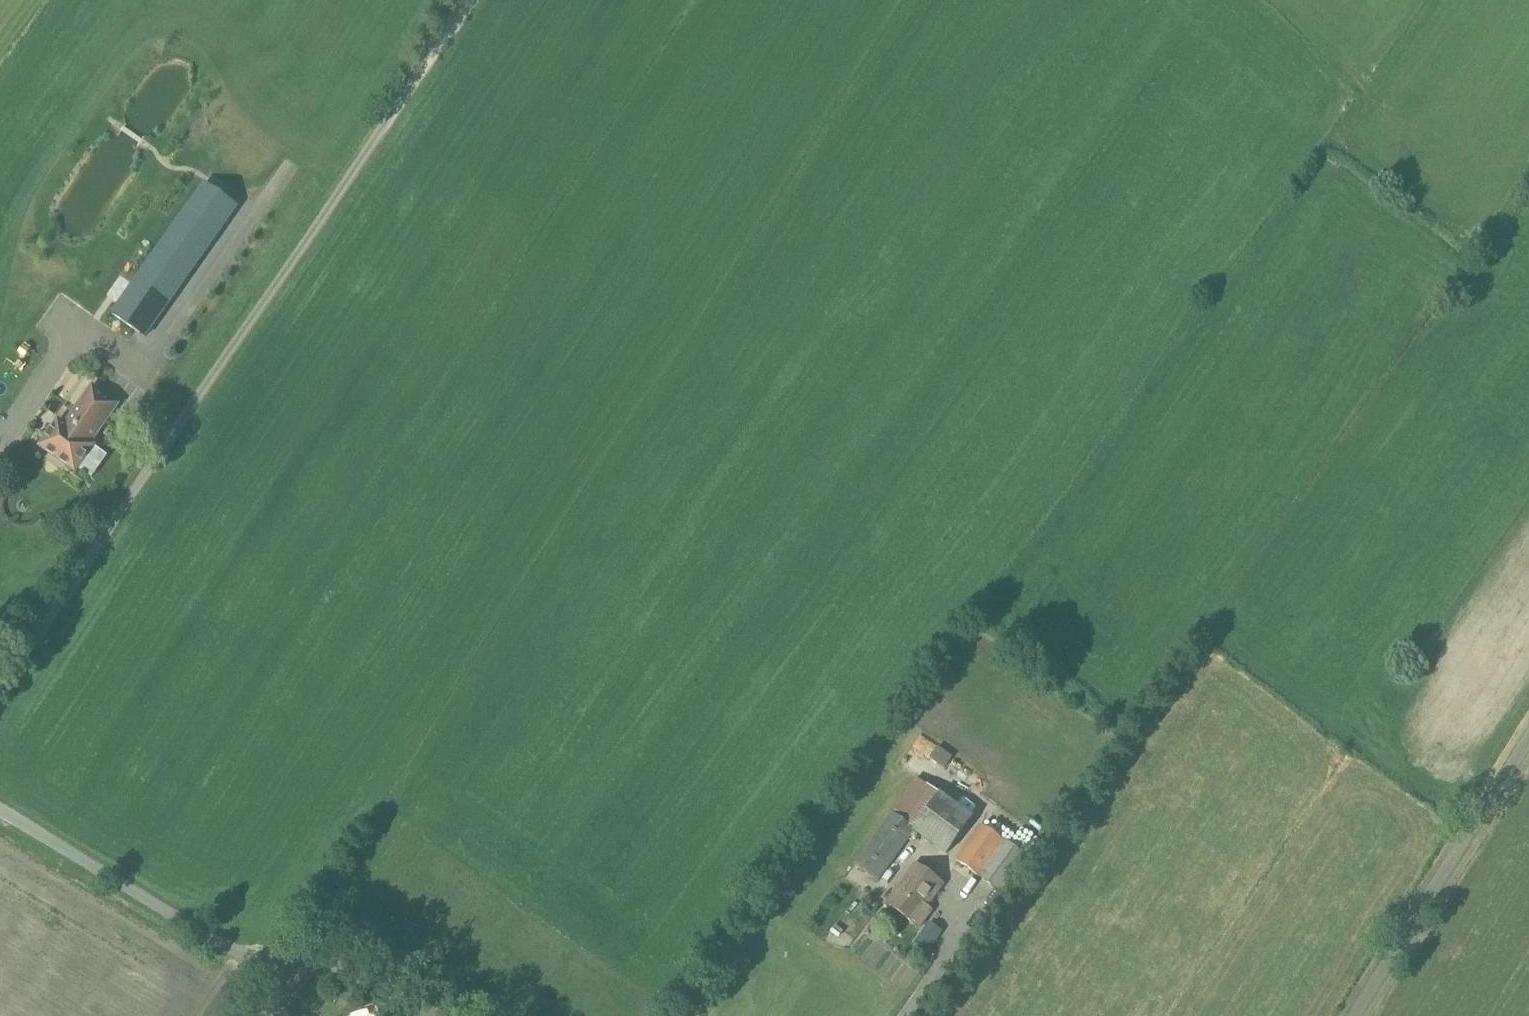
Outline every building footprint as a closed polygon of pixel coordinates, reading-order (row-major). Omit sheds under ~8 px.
[(375,59),(384,46),(374,39),(365,52),(375,59)] [(204,184),(112,314),(145,337),(237,207),(204,184)] [(45,437),(37,447),(47,454),(65,466),(69,469),(70,470),(76,474),(80,469),(90,454),(96,446),(93,443),(103,429),(107,423),(121,404),(114,399),(99,389),(92,383),(75,407),(74,408),(72,412),(64,423),(58,418),(51,428),(45,437)] [(937,747),(929,758),(938,764),(945,769),(953,757),(938,746),(937,747)] [(894,814),(857,864),(878,880),(911,830),(913,827),(946,851),(971,816),(940,793),(939,794),(916,779),(892,813),(894,814)] [(1002,894),(1028,858),(1025,856),(980,825),(959,856),(956,860),(1002,894)] [(921,927),(933,911),(927,907),(944,884),(915,862),(885,901),(921,927)] [(836,938),(842,931),(835,925),(829,932),(836,938)]
